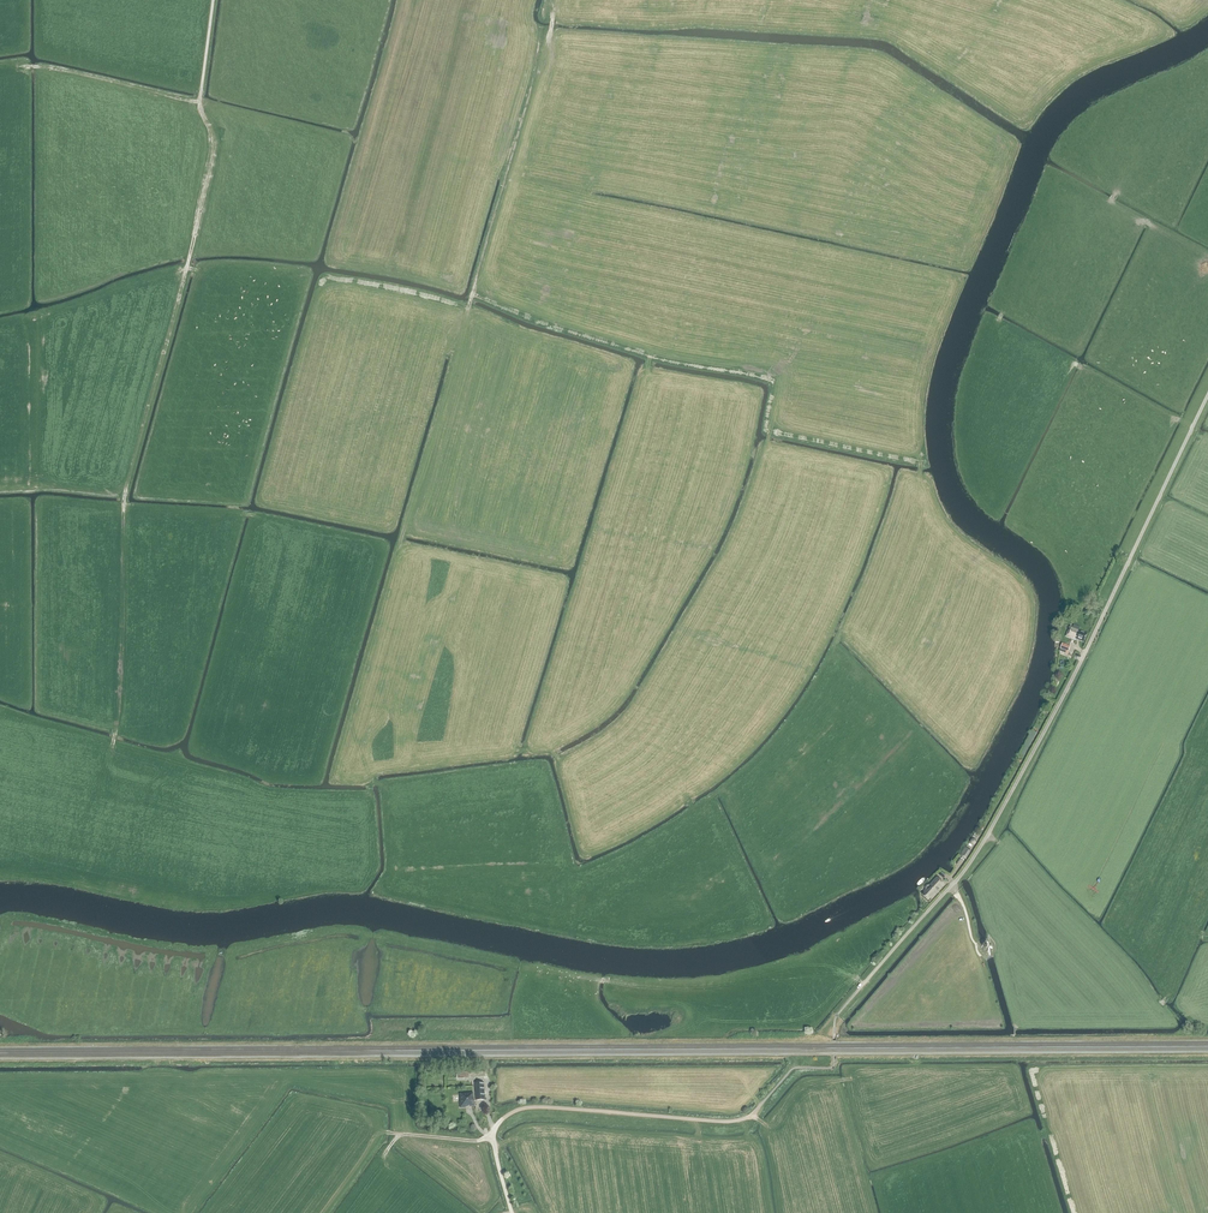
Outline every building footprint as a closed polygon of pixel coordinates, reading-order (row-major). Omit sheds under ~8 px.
[(1072,628),(1069,627),(1066,637),(1076,641),(1076,640),(1084,642),(1087,634),(1078,631),(1079,627),(1074,625),(1072,628)] [(1068,651),(1070,646),(1062,643),(1059,651),(1065,653),(1066,651),(1068,651)] [(1018,756),(1023,758),(1037,732),(1032,730),(1018,756)] [(959,856),(965,859),(971,850),(965,847),(959,856)] [(930,898),(932,899),(945,885),(937,877),(929,885),(928,885),(927,885),(926,886),(926,888),(926,889),(924,892),(925,893),(923,895),(928,900),(930,898)] [(476,1100),(484,1100),(484,1098),(483,1082),(475,1083),(476,1098),(476,1100)] [(473,1105),(472,1094),(461,1095),(461,1102),(460,1102),(460,1107),(465,1107),(465,1106),(473,1105)]
